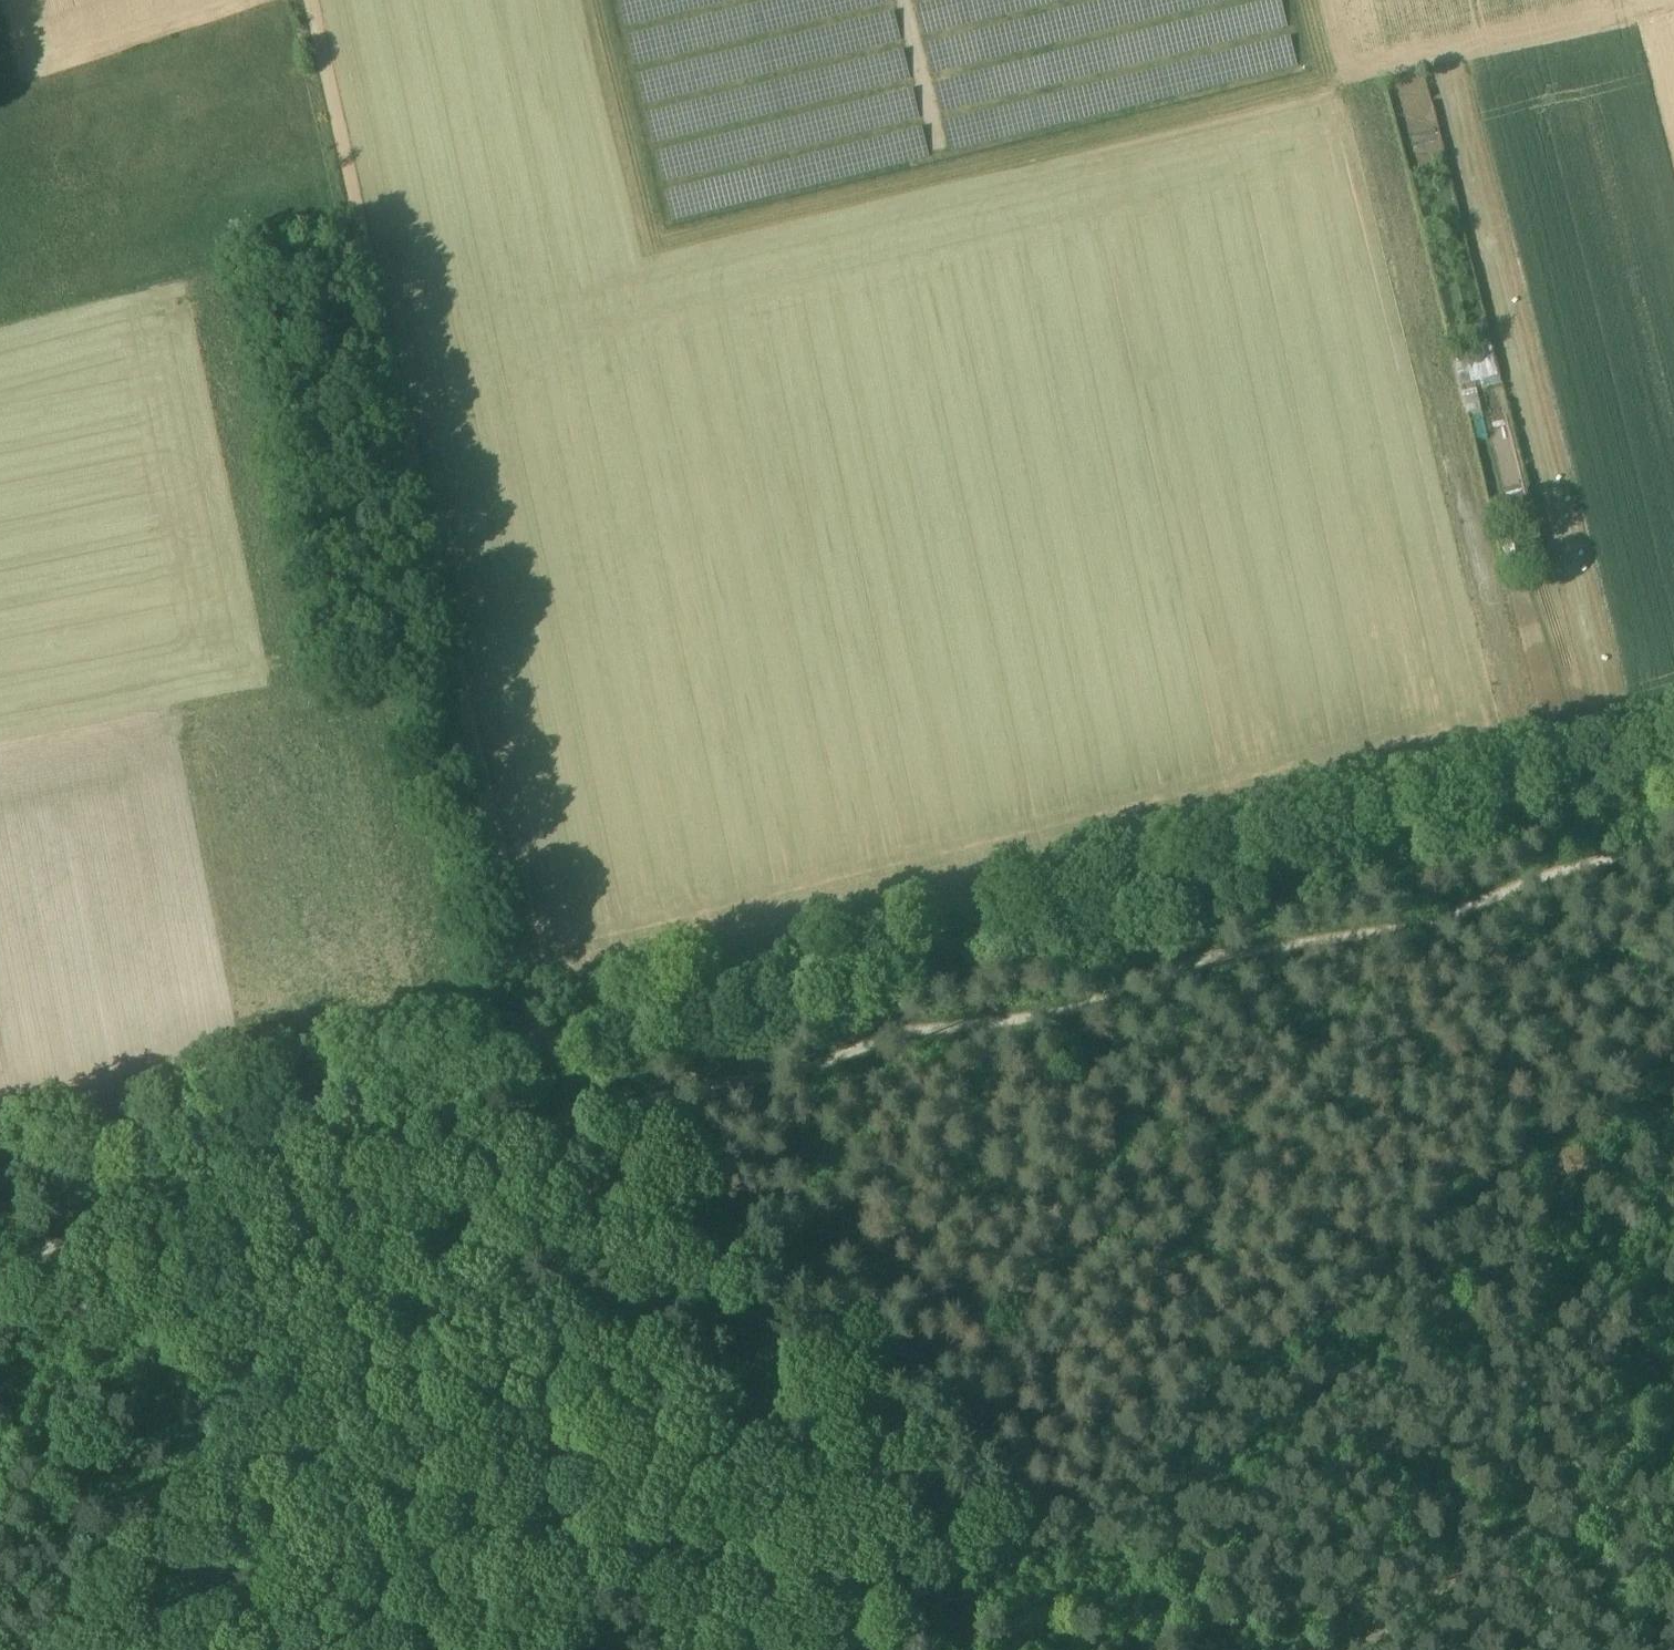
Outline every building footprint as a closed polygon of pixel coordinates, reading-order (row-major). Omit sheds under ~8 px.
[(1468,349),(1470,378),(1493,377),(1492,348),(1468,349)]
